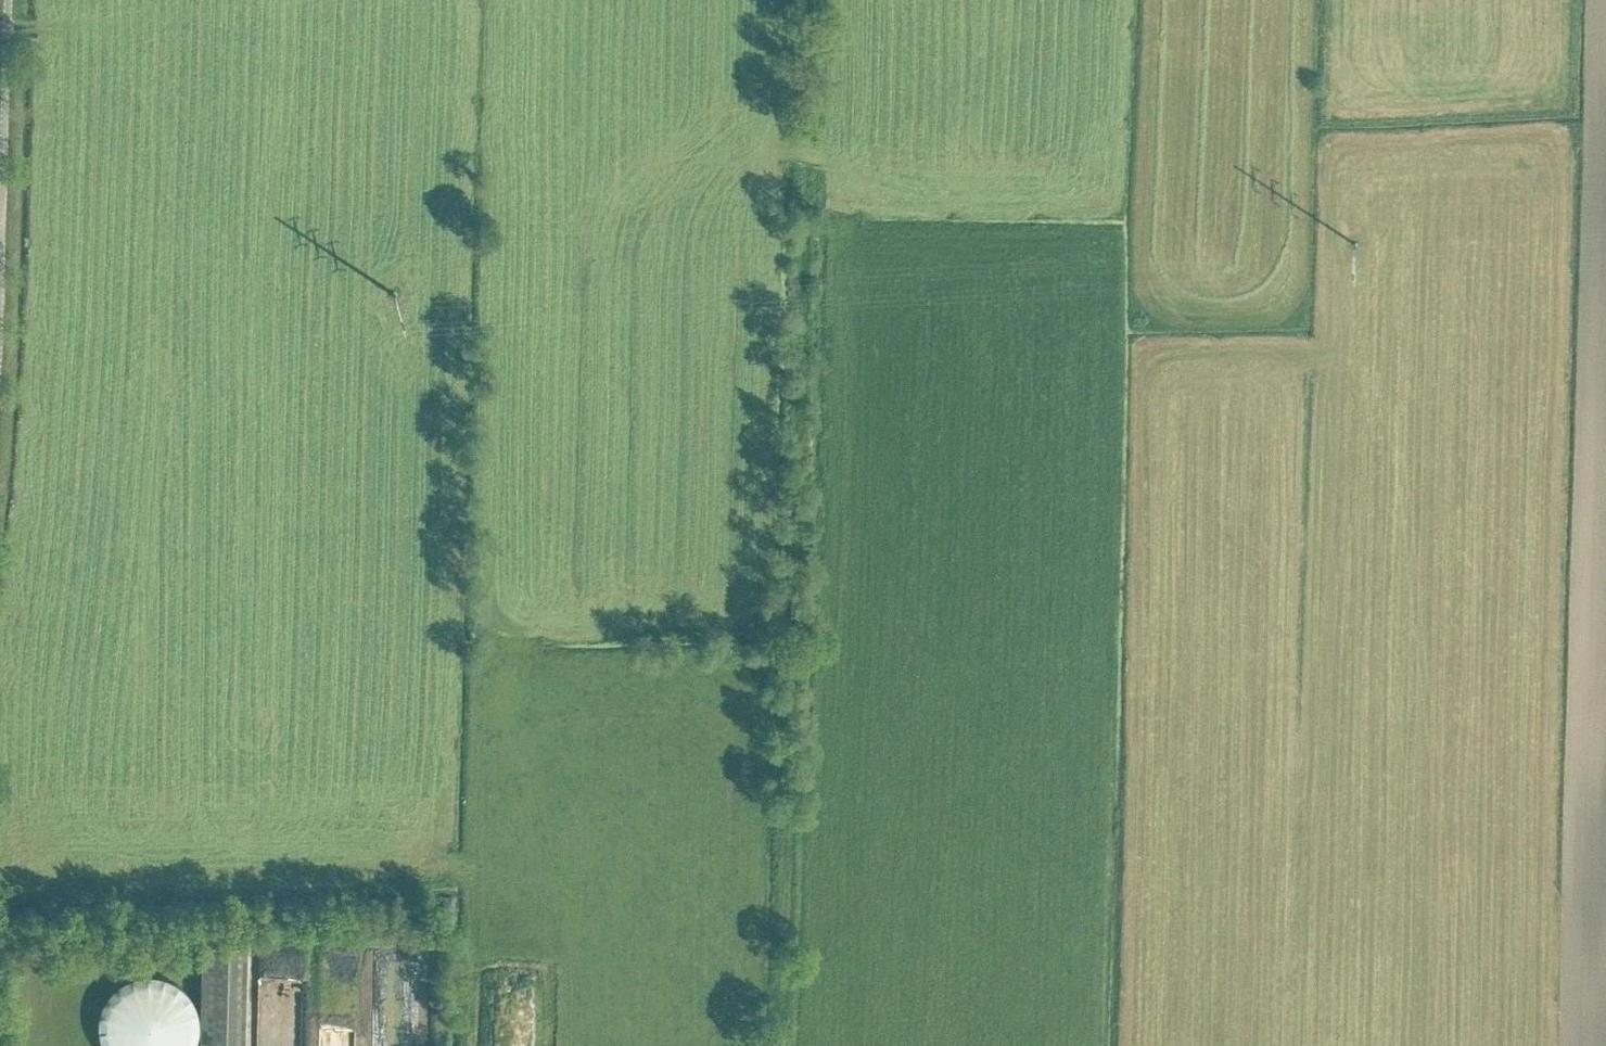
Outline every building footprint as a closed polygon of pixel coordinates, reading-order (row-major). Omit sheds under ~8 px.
[(247,942),(200,941),(198,1045),(245,1045),(247,942)] [(99,1009),(97,1022),(99,1035),(104,1045),(191,1045),(195,1035),(197,1022),(195,1009),(190,997),(182,987),(172,979),(160,974),(147,972),(134,974),(122,979),(112,987),(104,997),(99,1009)]
